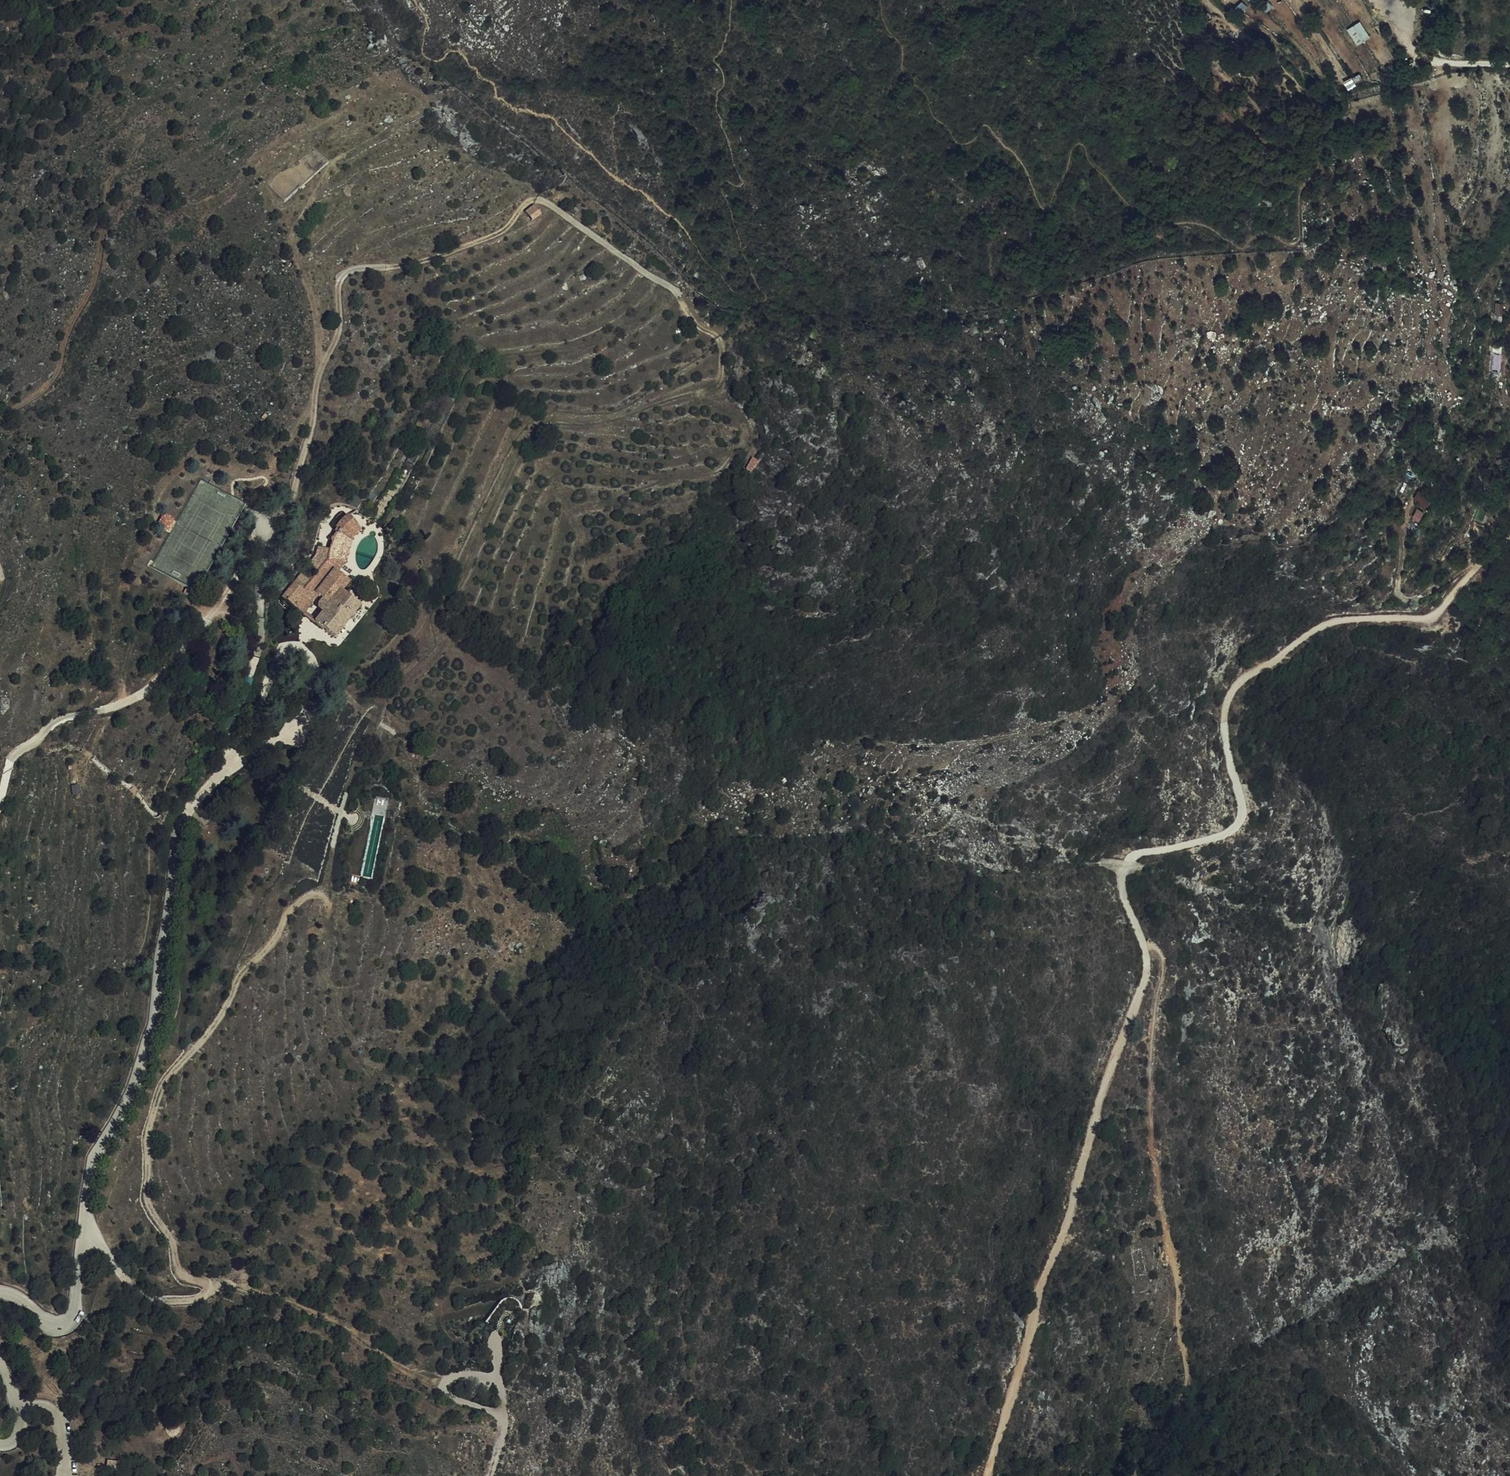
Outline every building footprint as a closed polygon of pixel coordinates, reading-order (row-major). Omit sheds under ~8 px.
[(1368,40),(1357,24),(1346,32),(1356,47),(1368,40)] [(320,551),(315,558),(319,561),(324,556),(326,557),(332,550),(337,538),(341,527),(353,512),(343,504),(342,506),(336,502),(326,516),(329,518),(323,538),(320,551)] [(319,561),(315,558),(311,563),(308,560),(282,593),(290,600),(306,612),(326,587),(332,579),(330,577),(338,567),(326,557),(324,556),(319,561)] [(326,587),(306,612),(324,626),(351,594),(332,579),(326,587)]
